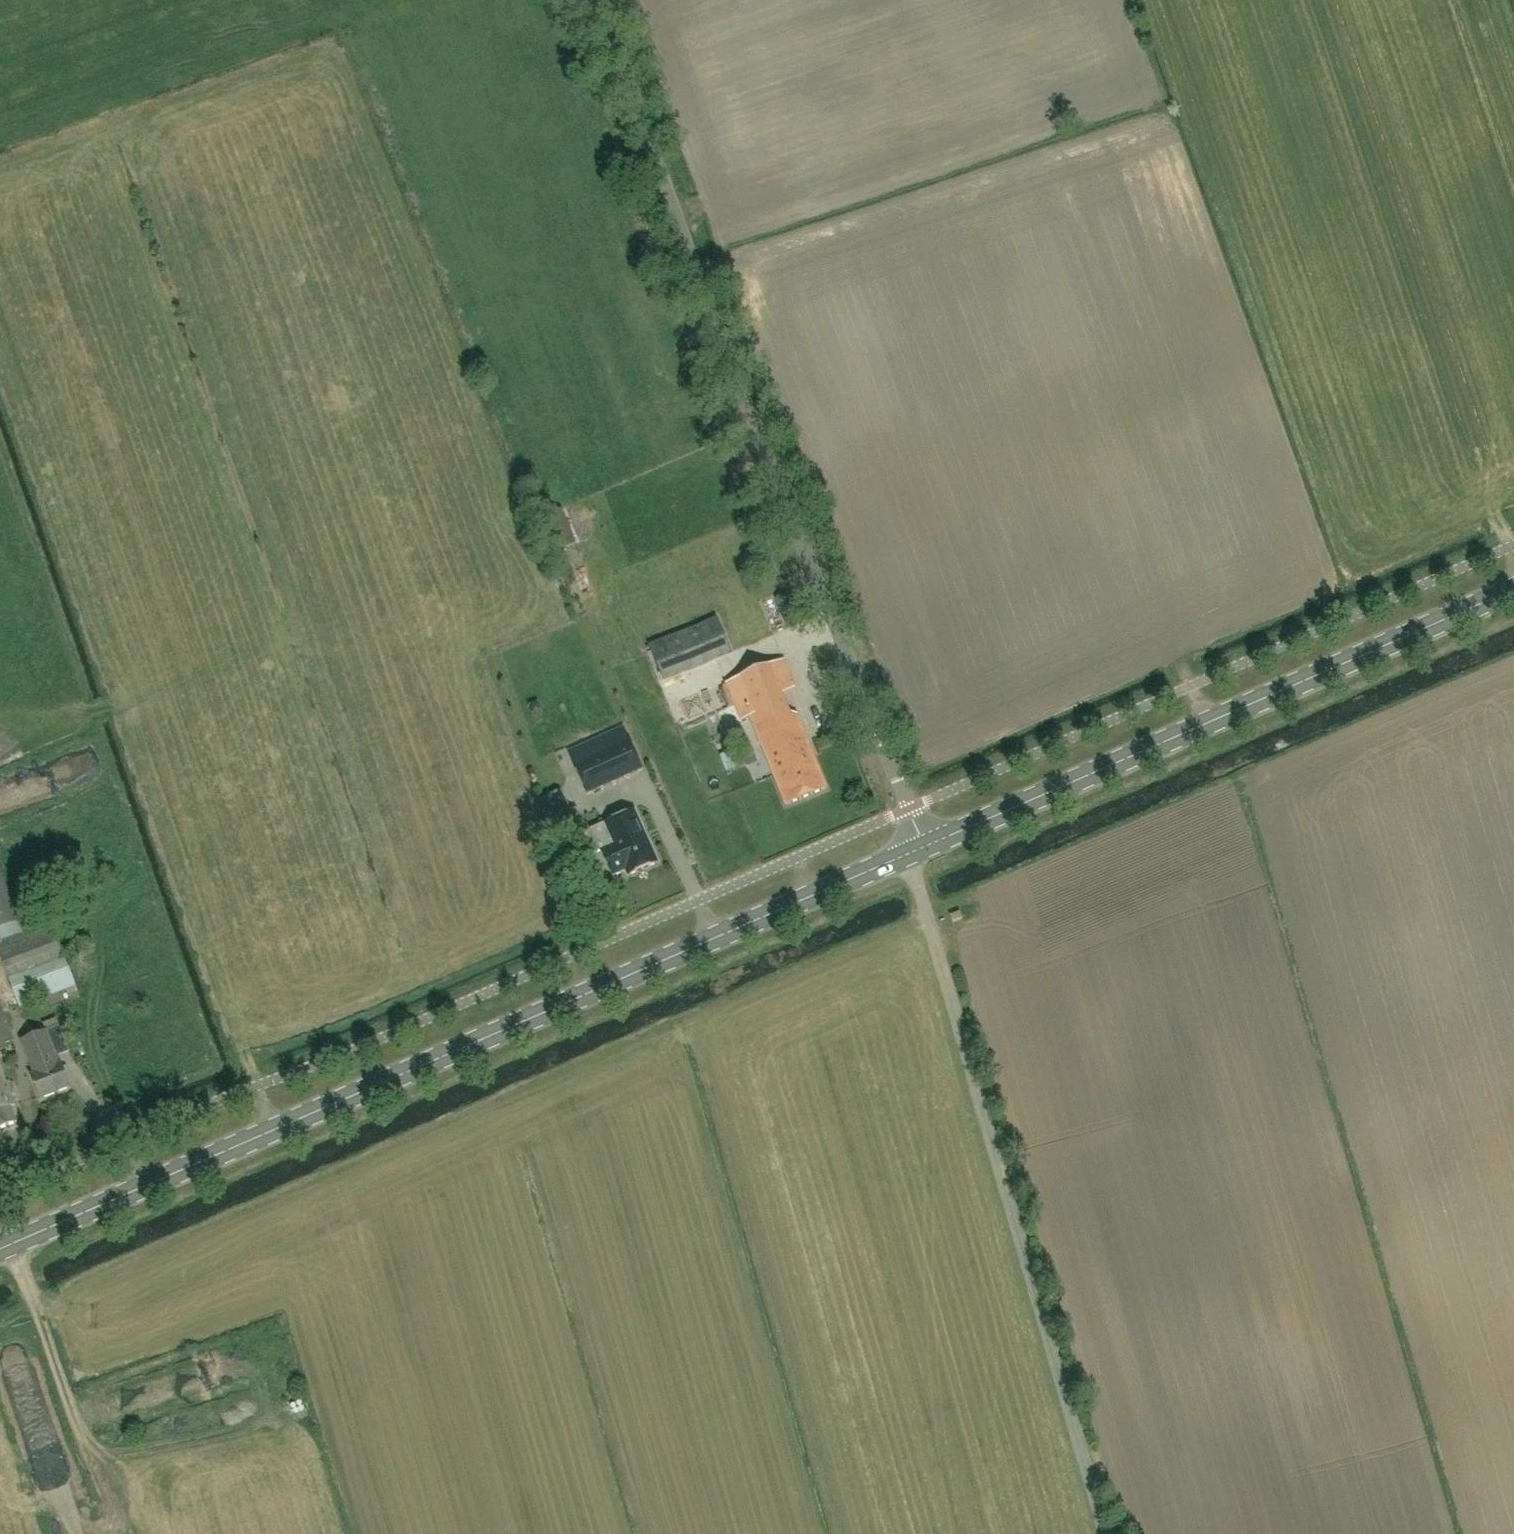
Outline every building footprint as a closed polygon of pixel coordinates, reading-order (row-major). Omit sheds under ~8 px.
[(731,653),(716,618),(650,646),(664,680),(731,653)] [(785,659),(727,683),(742,721),(751,718),(786,805),(825,789),(796,716),(790,713),(782,694),(796,688),(785,659)] [(641,771),(628,742),(622,728),(569,751),(588,794),(641,771)] [(726,772),(745,765),(739,750),(720,757),(726,772)] [(604,825),(612,844),(600,850),(612,877),(624,872),(627,878),(658,864),(635,811),(604,825)] [(18,921),(16,917),(0,875),(0,928),(18,921)] [(20,1008),(66,991),(69,998),(80,995),(48,909),(45,910),(44,907),(16,917),(18,921),(0,928),(0,955),(20,1008)] [(960,913),(950,916),(952,922),(961,919),(960,913)] [(15,1042),(0,1004),(0,1048),(15,1042)] [(68,1051),(59,1027),(21,1041),(33,1075),(31,1076),(40,1100),(71,1089),(63,1065),(60,1066),(56,1055),(68,1051)] [(16,1122),(10,1108),(16,1105),(0,1065),(0,1129),(16,1122)]
